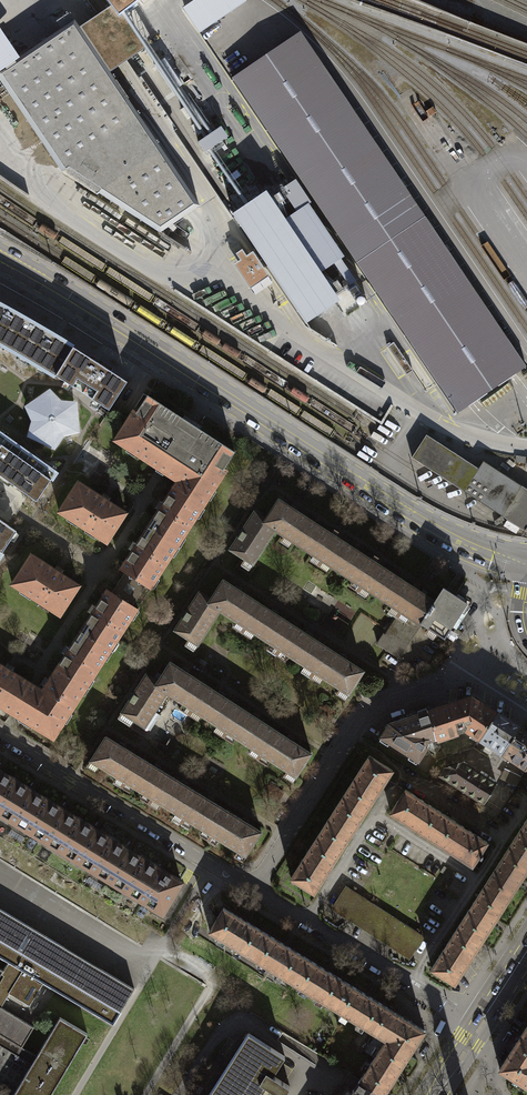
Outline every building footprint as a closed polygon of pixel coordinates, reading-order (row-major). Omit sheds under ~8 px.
[(118,16),(122,14),(139,0),(107,0),(111,6),(118,16)] [(182,9),(199,33),(246,1),(246,0),(195,0),(182,9)] [(87,22),(80,27),(109,71),(117,66),(135,54),(145,48),(122,14),(118,16),(111,6),(104,11),(87,22)] [(200,206),(109,71),(80,27),(75,21),(20,58),(0,71),(0,82),(63,173),(96,194),(97,192),(160,232),(200,206)] [(20,58),(0,29),(0,71),(20,58)] [(233,78),(358,263),(427,217),(301,32),(233,78)] [(221,126),(198,142),(205,151),(228,135),(221,126)] [(230,213),(306,323),(340,299),(336,294),(357,280),(342,259),(345,256),(308,203),(310,201),(295,179),(283,186),(280,182),(268,190),(267,188),(230,213)] [(427,217),(358,263),(460,414),(526,368),(526,365),(427,217)] [(239,251),(236,254),(240,260),(234,264),(251,288),(259,282),(269,276),(253,252),(247,256),(242,250),(239,251)] [(6,309),(0,319),(0,344),(11,350),(34,363),(57,377),(74,349),(61,340),(62,336),(54,331),(51,334),(28,321),(6,309)] [(394,343),(388,347),(407,374),(413,370),(394,343)] [(89,358),(74,349),(57,377),(109,410),(127,382),(111,372),(113,368),(92,355),(89,358)] [(50,393),(28,408),(34,421),(30,435),(54,446),(62,434),(76,431),(74,404),(60,403),(50,393)] [(161,472),(175,481),(202,498),(203,497),(207,491),(211,490),(224,470),(221,469),(232,452),(190,425),(145,395),(134,412),(131,411),(112,440),(125,449),(129,448),(138,454),(137,456),(161,472)] [(0,435),(0,480),(9,487),(11,483),(36,501),(55,474),(0,435)] [(412,457),(526,532),(526,489),(483,461),(478,469),(426,435),(412,457)] [(203,497),(202,498),(175,481),(145,527),(172,545),(177,538),(180,537),(193,517),(193,513),(197,507),(199,508),(205,499),(203,497)] [(93,535),(104,542),(123,513),(75,482),(56,512),(66,518),(70,517),(78,522),(76,524),(84,529),(85,527),(93,532),(93,535)] [(276,499),(263,518),(264,519),(262,522),(273,530),(299,547),(306,536),(305,535),(313,523),(292,510),(276,499)] [(250,565),(273,530),(262,522),(264,519),(263,518),(252,511),(241,528),(227,549),(250,565)] [(16,531),(0,519),(0,555),(16,531)] [(299,547),(339,573),(347,562),(345,561),(353,549),(331,534),(313,523),(305,535),(306,536),(299,547)] [(168,551),(172,545),(145,527),(123,561),(119,562),(120,566),(118,569),(123,571),(143,585),(145,586),(150,579),(154,578),(168,555),(168,551)] [(347,562),(339,573),(379,599),(386,587),(385,587),(393,575),(371,560),(353,549),(345,561),(347,562)] [(76,585),(29,554),(10,584),(19,590),(23,589),(31,594),(29,597),(37,601),(38,599),(46,604),(47,608),(57,615),(76,585)] [(143,585),(123,571),(109,592),(130,606),(143,585)] [(386,587),(379,599),(396,610),(414,622),(418,624),(419,623),(433,601),(432,600),(411,587),(393,575),(385,587),(386,587)] [(242,627),(258,603),(238,591),(221,580),(208,599),(209,599),(206,603),(218,610),(217,611),(242,627)] [(436,595),(432,600),(433,601),(419,623),(426,628),(426,627),(442,638),(465,603),(441,587),(436,595)] [(78,631),(105,649),(109,642),(113,641),(128,618),(127,614),(132,607),(130,606),(109,592),(105,590),(78,631)] [(195,645),(217,611),(218,610),(206,603),(209,599),(208,599),(197,591),(192,598),(172,630),(195,645)] [(258,603),(242,627),(277,649),(292,626),(274,614),(258,603)] [(414,622),(396,610),(374,643),(397,658),(403,648),(398,645),(414,622)] [(292,626),(277,649),(311,671),(326,648),(308,636),(292,626)] [(105,649),(78,631),(55,668),(81,685),(85,680),(89,679),(101,659),(101,655),(105,649)] [(340,657),(326,648),(311,671),(346,694),(361,670),(340,657)] [(170,662),(158,681),(156,685),(172,696),(192,709),(207,686),(194,677),(170,662)] [(27,683),(0,666),(0,707),(9,712),(27,683)] [(81,685),(55,668),(40,690),(31,684),(27,683),(9,712),(13,714),(24,721),(51,738),(61,721),(59,720),(63,714),(67,713),(79,694),(78,690),(81,685)] [(158,681),(146,674),(142,681),(118,717),(131,725),(134,720),(145,728),(148,729),(150,728),(151,727),(152,726),(172,696),(156,685),(158,681)] [(207,686),(192,709),(226,731),(241,708),(229,700),(207,686)] [(478,738),(495,712),(469,696),(426,710),(435,738),(435,739),(457,732),(456,731),(461,729),(462,728),(478,738)] [(262,722),(241,708),(226,731),(258,753),(274,730),(262,722)] [(435,738),(426,710),(387,723),(378,736),(416,761),(425,747),(422,745),(425,741),(435,738)] [(498,751),(500,753),(517,727),(515,725),(504,719),(495,712),(478,738),(498,751)] [(500,753),(524,768),(526,763),(526,733),(517,727),(500,753)] [(293,742),(274,730),(258,753),(293,776),(309,753),(293,742)] [(125,766),(133,754),(118,745),(103,736),(87,760),(122,782),(130,769),(125,766)] [(130,769),(122,782),(148,797),(156,785),(160,788),(168,775),(150,764),(133,754),(125,766),(130,769)] [(340,796),(364,811),(375,794),(390,770),(367,755),(340,796)] [(443,767),(439,775),(482,802),(494,784),(468,767),(460,762),(443,767)] [(161,912),(181,880),(159,867),(126,847),(94,827),(65,809),(32,789),(4,772),(0,770),(0,814),(161,912)] [(156,785),(148,797),(183,818),(190,806),(187,804),(194,792),(181,783),(168,775),(160,788),(156,785)] [(412,828),(437,844),(443,833),(436,828),(444,815),(403,789),(388,813),(412,828)] [(190,806),(183,818),(208,834),(216,822),(222,825),(229,813),(212,802),(194,792),(187,804),(190,806)] [(314,837),(338,852),(350,832),(364,811),(340,796),(314,837)] [(208,834),(243,855),(258,831),(244,822),(229,813),(222,825),(216,822),(208,834)] [(443,833),(437,844),(449,852),(470,865),(485,842),(444,815),(436,828),(443,833)] [(507,846),(526,859),(526,815),(507,846)] [(338,852),(314,837),(288,877),(312,892),(328,866),(338,852)] [(504,902),(517,882),(526,867),(526,859),(507,846),(481,887),(504,902)] [(343,887),(330,906),(408,956),(420,937),(343,887)] [(481,887),(455,927),(478,942),(491,922),(504,902),(481,887)] [(206,931),(248,956),(262,932),(246,922),(221,907),(206,931)] [(0,909),(0,957),(8,962),(22,970),(8,993),(9,994),(29,1006),(43,983),(113,1024),(134,989),(0,909)] [(478,942),(455,927),(429,968),(452,983),(465,963),(478,942)] [(248,956),(289,981),(303,957),(283,945),(262,932),(248,956)] [(330,1006),(344,982),(327,972),(303,957),(289,981),(330,1006)] [(1,1007),(9,994),(8,993),(22,970),(8,962),(3,970),(0,976),(0,1007),(1,1007)] [(344,982),(330,1006),(371,1031),(385,1007),(370,998),(344,982)] [(22,1048),(34,1027),(1,1007),(0,1007),(0,1035),(22,1048)] [(385,1007),(371,1031),(378,1035),(383,1039),(407,1054),(422,1030),(420,1028),(385,1007)] [(36,1056),(31,1064),(13,1094),(51,1094),(88,1034),(60,1017),(36,1056)] [(246,1033),(206,1094),(257,1094),(263,1086),(278,1094),(281,1094),(287,1086),(270,1075),(282,1056),(246,1033)] [(383,1039),(378,1035),(376,1039),(367,1033),(358,1047),(372,1056),(383,1039)] [(31,1064),(36,1056),(22,1048),(0,1035),(0,1046),(31,1064)] [(520,1036),(512,1049),(499,1068),(526,1086),(526,1041),(520,1036)] [(407,1054),(383,1039),(372,1056),(357,1079),(381,1094),(393,1075),(407,1054)] [(381,1094),(357,1079),(354,1084),(347,1094),(381,1094)]
